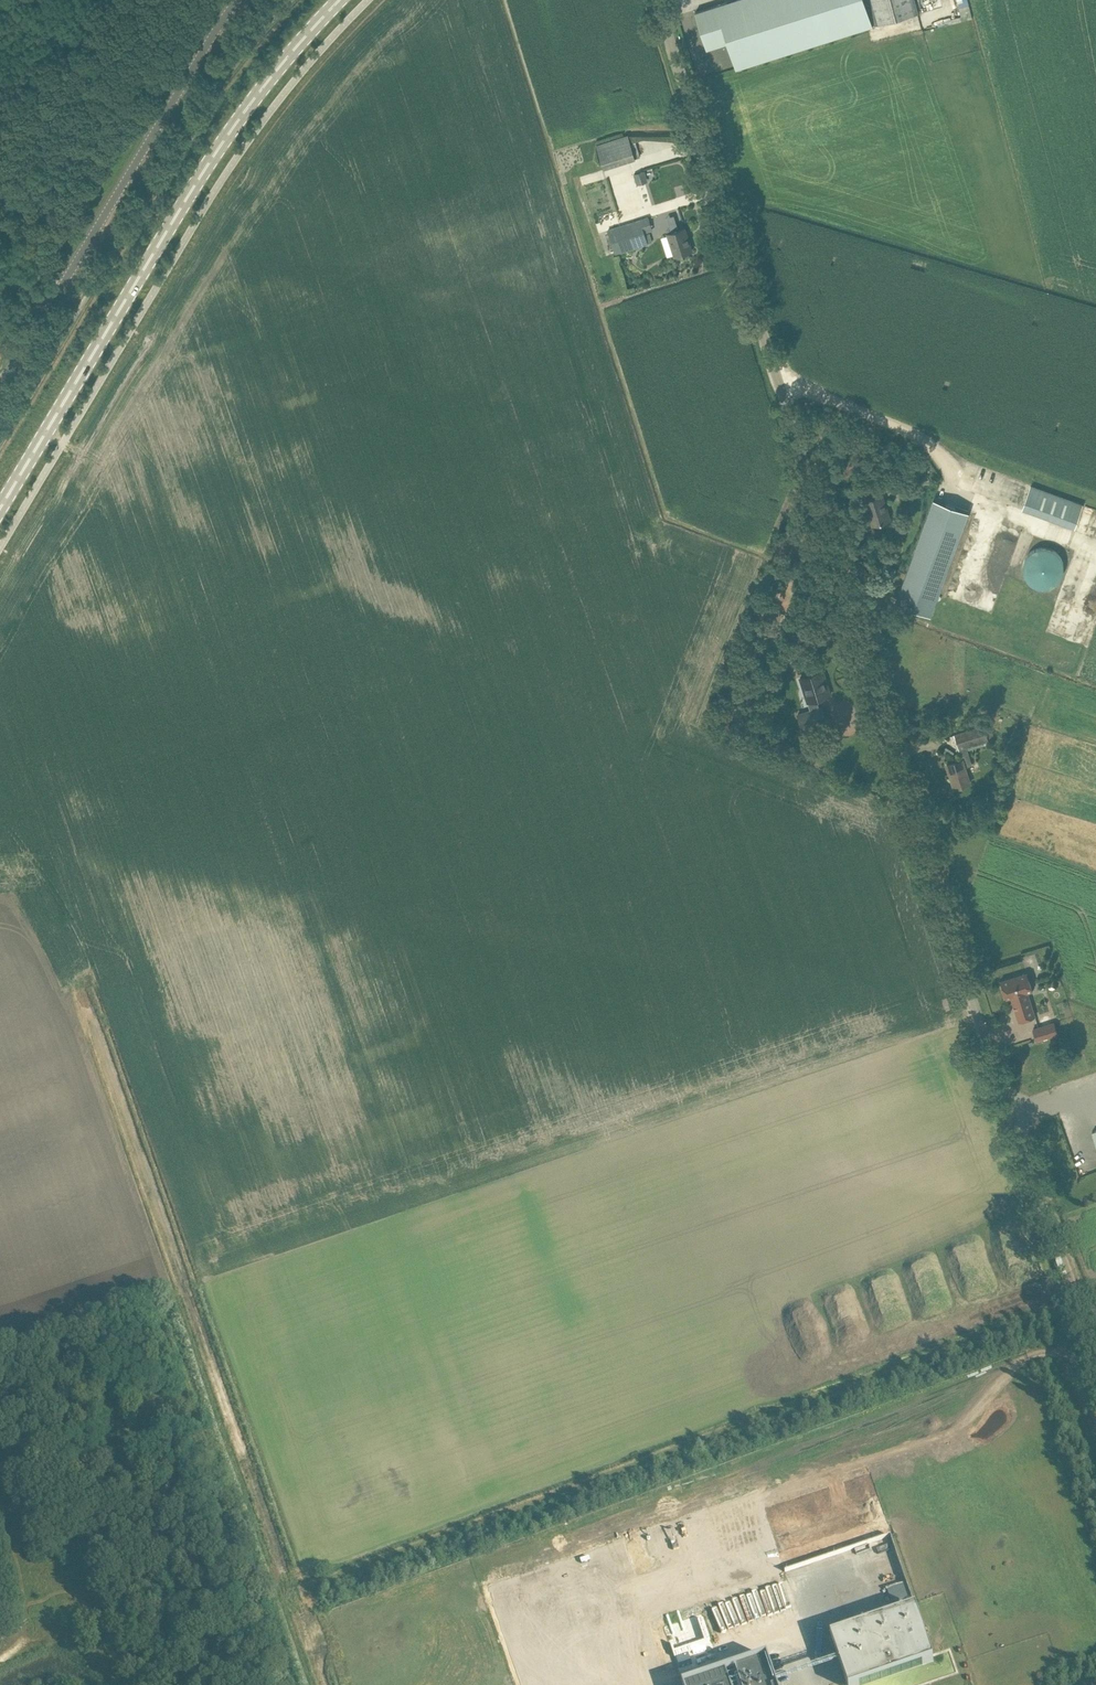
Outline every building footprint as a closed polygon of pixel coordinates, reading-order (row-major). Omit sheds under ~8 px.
[(874,25),(868,0),(733,0),(695,12),(707,49),(728,42),(736,68),(874,25)] [(874,25),(919,14),(915,0),(868,0),(874,25)] [(604,168),(636,158),(628,134),(596,145),(604,168)] [(637,185),(646,182),(642,171),(634,174),(637,185)] [(674,226),(674,216),(665,215),(665,226),(674,226)] [(649,217),(615,227),(623,251),(649,243),(645,232),(653,230),(649,217)] [(685,227),(680,229),(667,233),(675,256),(692,250),(685,227)] [(895,478),(894,477),(878,482),(881,492),(898,487),(897,486),(904,484),(902,476),(895,478)] [(1074,528),(1083,503),(1031,484),(1022,509),(1074,528)] [(864,500),(872,524),(891,518),(883,493),(864,500)] [(895,602),(931,615),(969,511),(934,498),(895,602)] [(1044,547),(1042,547),(1041,547),(1040,547),(1039,548),(1038,548),(1036,548),(1035,549),(1034,550),(1032,551),(1031,551),(1030,552),(1029,553),(1028,554),(1028,555),(1027,556),(1025,558),(1025,559),(1024,560),(1024,562),(1023,564),(1023,565),(1023,566),(1023,567),(1023,568),(1023,570),(1023,571),(1024,572),(1024,573),(1024,574),(1025,575),(1025,576),(1026,577),(1026,579),(1027,579),(1027,580),(1028,581),(1029,582),(1030,583),(1032,584),(1033,585),(1034,585),(1035,586),(1036,586),(1037,587),(1038,587),(1039,587),(1040,588),(1041,588),(1042,588),(1043,588),(1044,588),(1045,588),(1047,587),(1050,587),(1052,586),(1054,585),(1055,584),(1057,583),(1058,582),(1059,581),(1060,580),(1060,579),(1061,578),(1061,577),(1062,576),(1062,575),(1063,573),(1063,572),(1064,571),(1064,569),(1064,567),(1064,565),(1064,564),(1063,563),(1063,562),(1063,561),(1062,560),(1062,558),(1061,557),(1060,556),(1059,554),(1058,553),(1057,553),(1057,552),(1056,551),(1055,550),(1053,550),(1052,549),(1050,548),(1049,548),(1047,548),(1045,547),(1044,547)] [(823,670),(821,671),(801,677),(811,710),(798,714),(803,729),(827,721),(823,706),(820,707),(817,699),(831,695),(823,670)] [(951,778),(954,788),(970,783),(965,767),(973,765),(968,750),(990,744),(989,740),(984,725),(954,734),(959,749),(963,759),(947,764),(947,765),(948,765),(952,778),(951,778)] [(1028,992),(1033,990),(1027,972),(1001,980),(1006,998),(1011,997),(1019,1021),(1035,1016),(1028,992)] [(1037,1039),(1058,1033),(1054,1022),(1033,1029),(1037,1039)] [(907,1583),(888,1590),(892,1603),(911,1596),(907,1583)] [(831,1637),(839,1660),(847,1684),(862,1684),(934,1661),(932,1656),(916,1608),(831,1637)] [(714,1615),(687,1623),(689,1629),(716,1621),(714,1615)] [(685,1625),(663,1632),(664,1637),(687,1631),(685,1625)] [(776,1681),(768,1657),(685,1684),(777,1684),(776,1681)]
